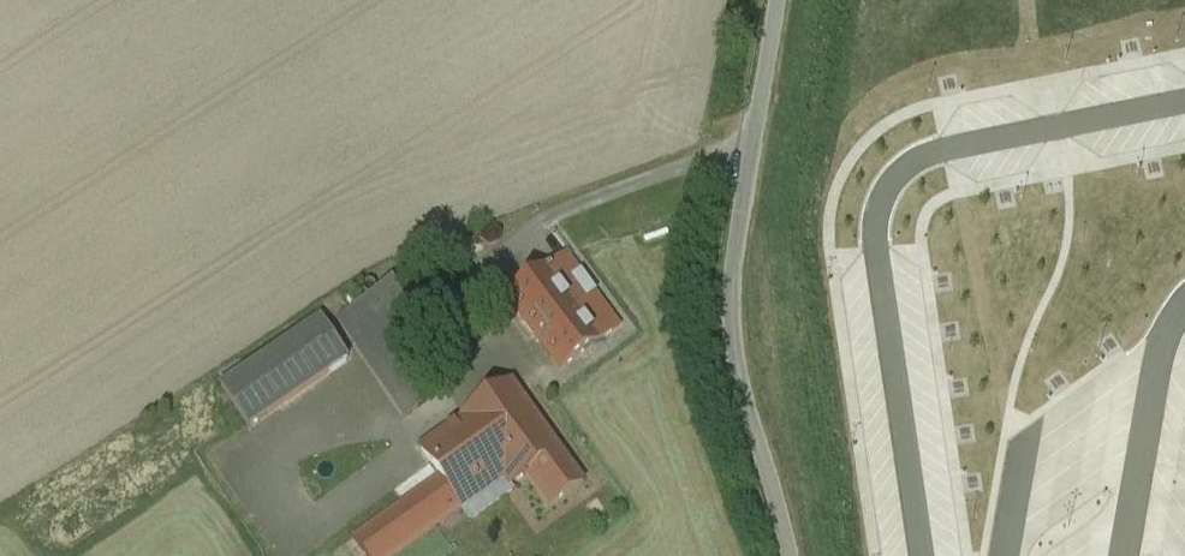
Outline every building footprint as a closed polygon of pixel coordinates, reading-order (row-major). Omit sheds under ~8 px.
[(568,255),(508,299),(560,371),(621,326),(568,255)] [(418,348),(442,334),(411,277),(349,312),(407,417),(445,396),(418,348)] [(321,319),(222,387),(250,428),(349,360),(321,319)] [(584,483),(513,384),(479,407),(508,448),(450,489),(464,508),(505,478),(511,486),(528,475),(550,507),(584,483)] [(353,538),(365,555),(399,555),(461,512),(436,478),(353,538)]
